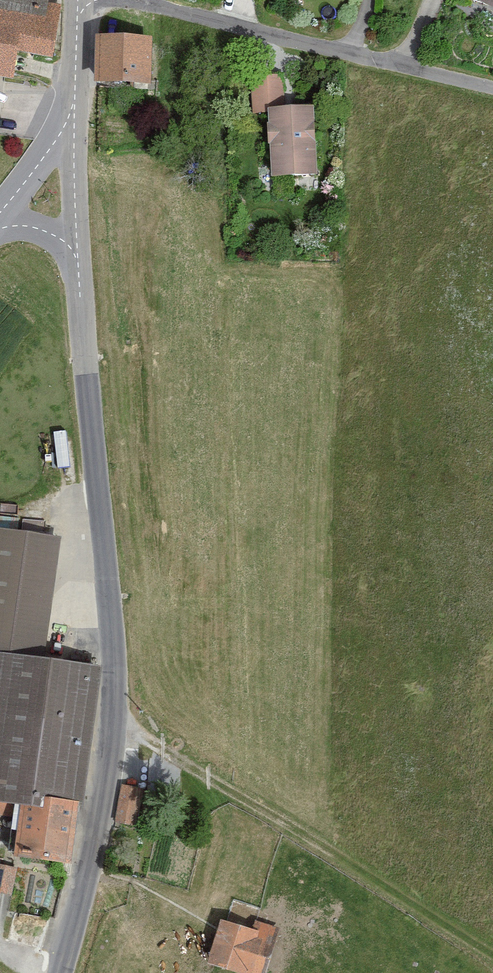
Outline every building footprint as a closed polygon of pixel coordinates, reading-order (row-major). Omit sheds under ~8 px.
[(20,75),(23,49),(59,54),(63,2),(55,1),(55,0),(0,0),(0,73),(20,75)] [(492,10),(492,0),(465,0),(492,10)] [(156,43),(101,40),(100,87),(154,89),(156,43)] [(285,75),(255,76),(256,112),(273,112),(287,111),(285,75)] [(287,111),(273,112),(276,180),(321,178),(318,110),(287,111)] [(0,540),(0,790),(28,794),(82,802),(102,658),(50,651),(67,536),(2,527),(0,540)] [(148,791),(126,786),(117,822),(139,827),(148,791)] [(82,802),(28,794),(20,852),(73,860),(82,802)] [(18,866),(0,862),(0,889),(11,892),(18,866)] [(228,918),(216,962),(245,970),(244,972),(270,972),(283,929),(262,922),(260,928),(228,918)]
